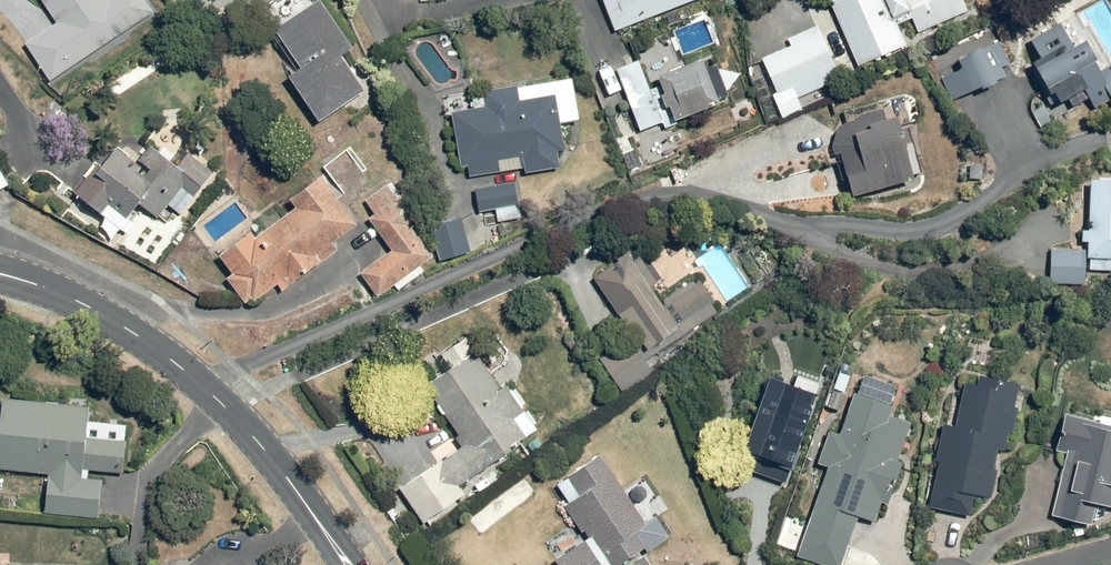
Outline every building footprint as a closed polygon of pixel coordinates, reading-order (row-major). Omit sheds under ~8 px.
[(58,22),(26,44),(54,84),(158,13),(149,0),(45,0),(58,22)] [(261,17),(274,37),(279,34),(303,72),(291,79),(318,121),(366,91),(345,58),(357,50),(325,0),(288,0),(261,17)] [(616,32),(700,0),(604,0),(616,32)] [(825,28),(763,56),(779,91),(773,94),(785,121),(808,111),(803,100),(855,77),(846,56),(854,53),(862,70),(911,48),(901,25),(914,19),(924,42),(975,19),(966,0),(831,0),(837,13),(821,19),(825,28)] [(1044,85),(1055,105),(1085,90),(1096,110),(1110,102),(1110,70),(1104,74),(1095,58),(1090,61),(1084,51),(1075,55),(1062,26),(1024,46),(1044,85)] [(964,68),(944,80),(955,102),(1002,76),(994,63),(1011,54),(1002,37),(960,60),(964,68)] [(643,60),(619,70),(644,134),(676,121),(678,125),(725,106),(708,64),(653,87),(643,60)] [(576,79),(452,97),(463,170),(469,170),(470,178),(526,170),(527,176),(551,173),(550,166),(561,164),(560,152),(565,151),(562,126),(582,123),(576,79)] [(841,153),(843,152),(857,198),(919,178),(913,159),(922,156),(911,123),(907,125),(902,108),(833,129),(841,153)] [(88,183),(76,195),(106,223),(102,228),(119,245),(140,223),(134,218),(144,209),(158,223),(172,208),(181,216),(223,172),(197,147),(181,164),(157,141),(138,160),(124,147),(106,165),(100,159),(82,177),(88,183)] [(16,182),(0,159),(0,194),(16,182)] [(253,233),(221,257),(235,275),(229,279),(250,307),(279,286),(284,293),(343,249),(338,243),(363,224),(326,176),(294,200),(300,209),(259,240),(253,233)] [(465,221),(426,232),(395,184),(368,200),(377,216),(371,220),(392,252),(362,270),(379,298),(397,287),(399,290),(429,272),(425,266),(441,257),(443,263),(475,253),(465,221)] [(1093,184),(1093,198),(1075,198),(1075,216),(1093,216),(1093,232),(1085,232),(1085,248),(1053,247),(1053,284),(1089,284),(1089,271),(1107,271),(1107,275),(1110,275),(1110,185),(1093,184)] [(516,186),(478,191),(481,215),(499,212),(500,224),(525,221),(522,203),(518,204),(516,186)] [(637,248),(592,283),(633,335),(601,360),(626,392),(654,370),(650,364),(718,311),(692,277),(666,297),(654,282),(660,278),(637,248)] [(454,372),(431,386),(468,448),(401,488),(424,527),(508,476),(500,464),(545,436),(501,364),(491,370),(472,339),(444,357),(454,372)] [(1010,437),(1015,438),(1026,396),(1022,395),(1024,384),(979,374),(976,386),(965,383),(955,426),(944,423),(934,463),(941,464),(931,508),(975,519),(980,498),(994,502),(1010,437)] [(788,471),(792,473),(818,398),(771,381),(741,468),(784,483),(788,471)] [(830,470),(806,534),(850,551),(863,517),(878,523),(918,417),(856,394),(840,435),(833,432),(820,466),(830,470)] [(8,396),(7,414),(0,414),(0,467),(51,472),(49,510),(103,513),(105,478),(94,477),(94,468),(128,470),(130,420),(91,418),(91,400),(8,396)] [(1081,417),(1064,412),(1054,455),(1067,459),(1052,517),(1082,525),(1088,504),(1110,510),(1110,418),(1082,411),(1081,417)] [(559,486),(572,506),(568,509),(586,536),(588,534),(609,564),(655,564),(647,554),(667,540),(606,453),(559,486)]
